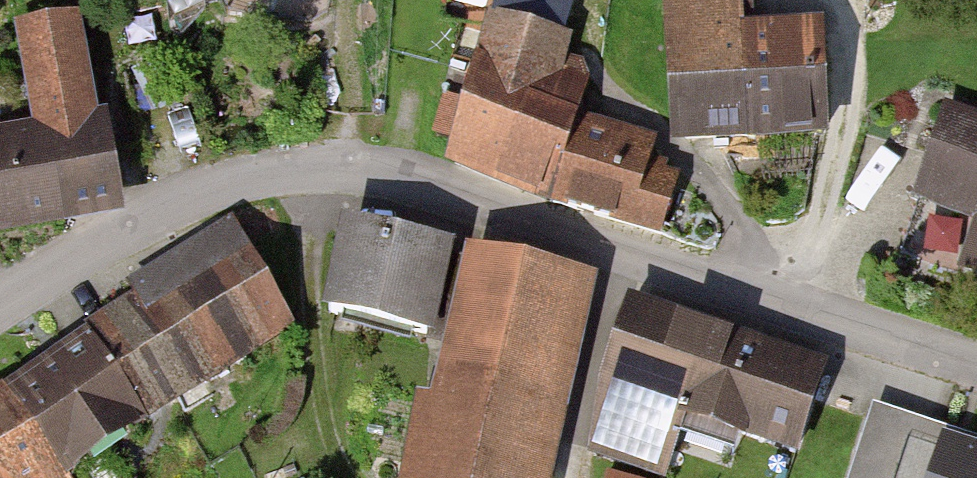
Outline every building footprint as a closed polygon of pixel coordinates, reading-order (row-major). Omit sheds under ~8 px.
[(505,7),(458,165),(555,194),(603,36),(505,7)] [(675,30),(683,137),(842,125),(834,17),(675,30)] [(951,95),(899,246),(976,273),(976,103),(951,95)] [(133,205),(120,114),(0,131),(0,224),(133,205)] [(595,125),(570,194),(660,226),(685,158),(595,125)] [(470,234),(353,211),(334,301),(452,324),(470,234)] [(0,385),(0,477),(71,477),(308,315),(241,219),(0,385)] [(607,268),(482,240),(429,474),(447,477),(560,477),(607,268)] [(835,350),(639,285),(607,380),(803,445),(835,350)] [(949,373),(911,477),(976,477),(976,383),(949,373)] [(613,466),(611,477),(666,477),(613,466)]
